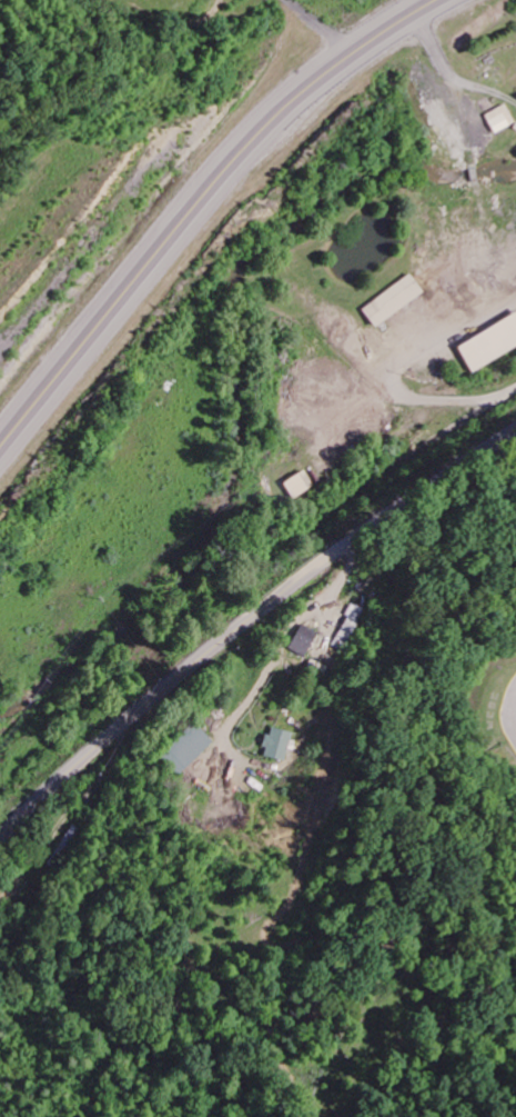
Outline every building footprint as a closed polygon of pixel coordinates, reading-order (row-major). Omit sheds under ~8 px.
[(493,136),(514,125),(504,106),(483,117),(493,136)] [(361,311),(373,329),(423,294),(410,276),(361,311)] [(515,351),(515,315),(459,347),(474,374),(515,351)] [(286,485),(297,501),(317,488),(306,471),(286,485)] [(319,637),(304,625),(287,647),(302,659),(319,637)] [(211,744),(194,725),(161,756),(178,775),(211,744)] [(293,735),(269,729),(265,747),(267,748),(265,758),(286,763),(293,735)]
